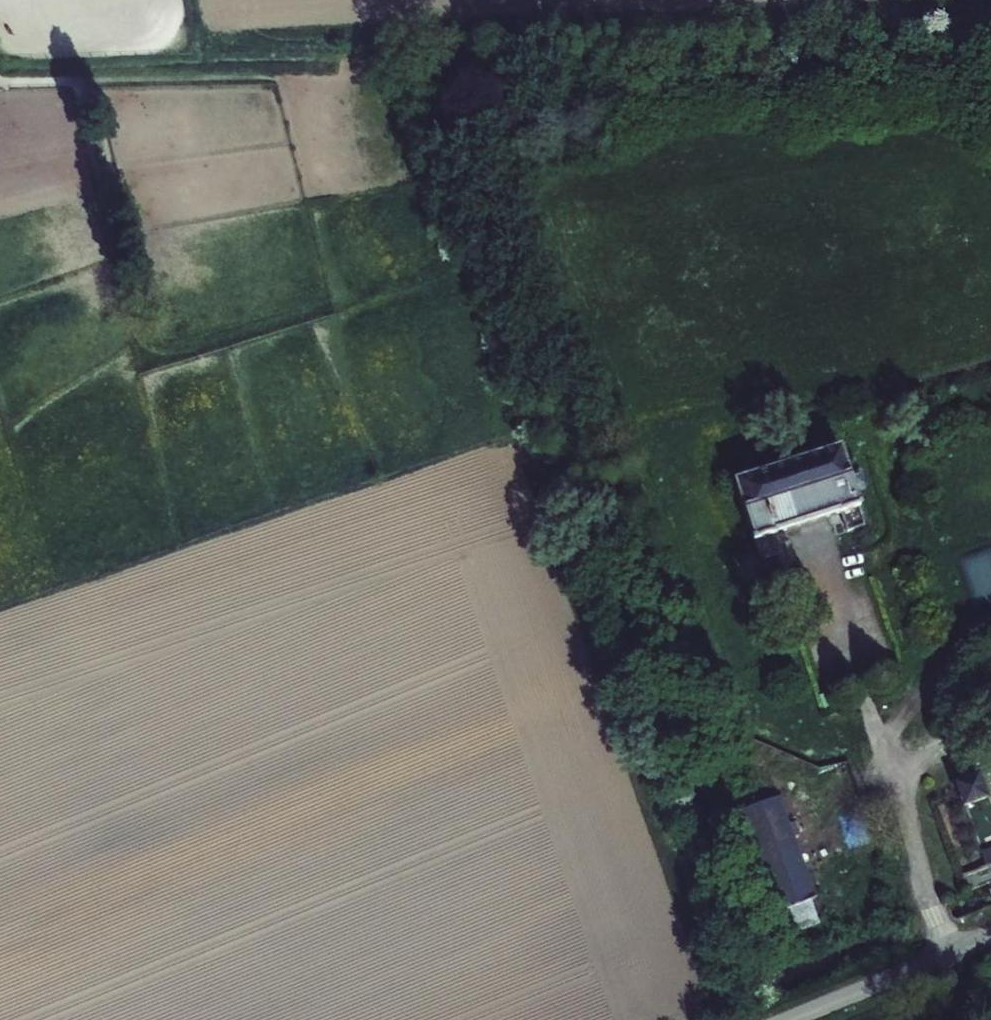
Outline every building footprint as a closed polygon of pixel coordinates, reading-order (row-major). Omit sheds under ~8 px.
[(769,535),(776,533),(768,510),(826,490),(834,514),(842,511),(849,530),(864,525),(836,443),(731,478),(759,561),(776,556),(769,535)] [(768,510),(776,533),(834,514),(826,490),(768,510)] [(974,771),(952,779),(961,802),(983,794),(974,771)] [(731,804),(772,911),(818,893),(788,816),(819,804),(808,774),(731,804)] [(980,853),(985,866),(990,864),(990,849),(980,853)]
